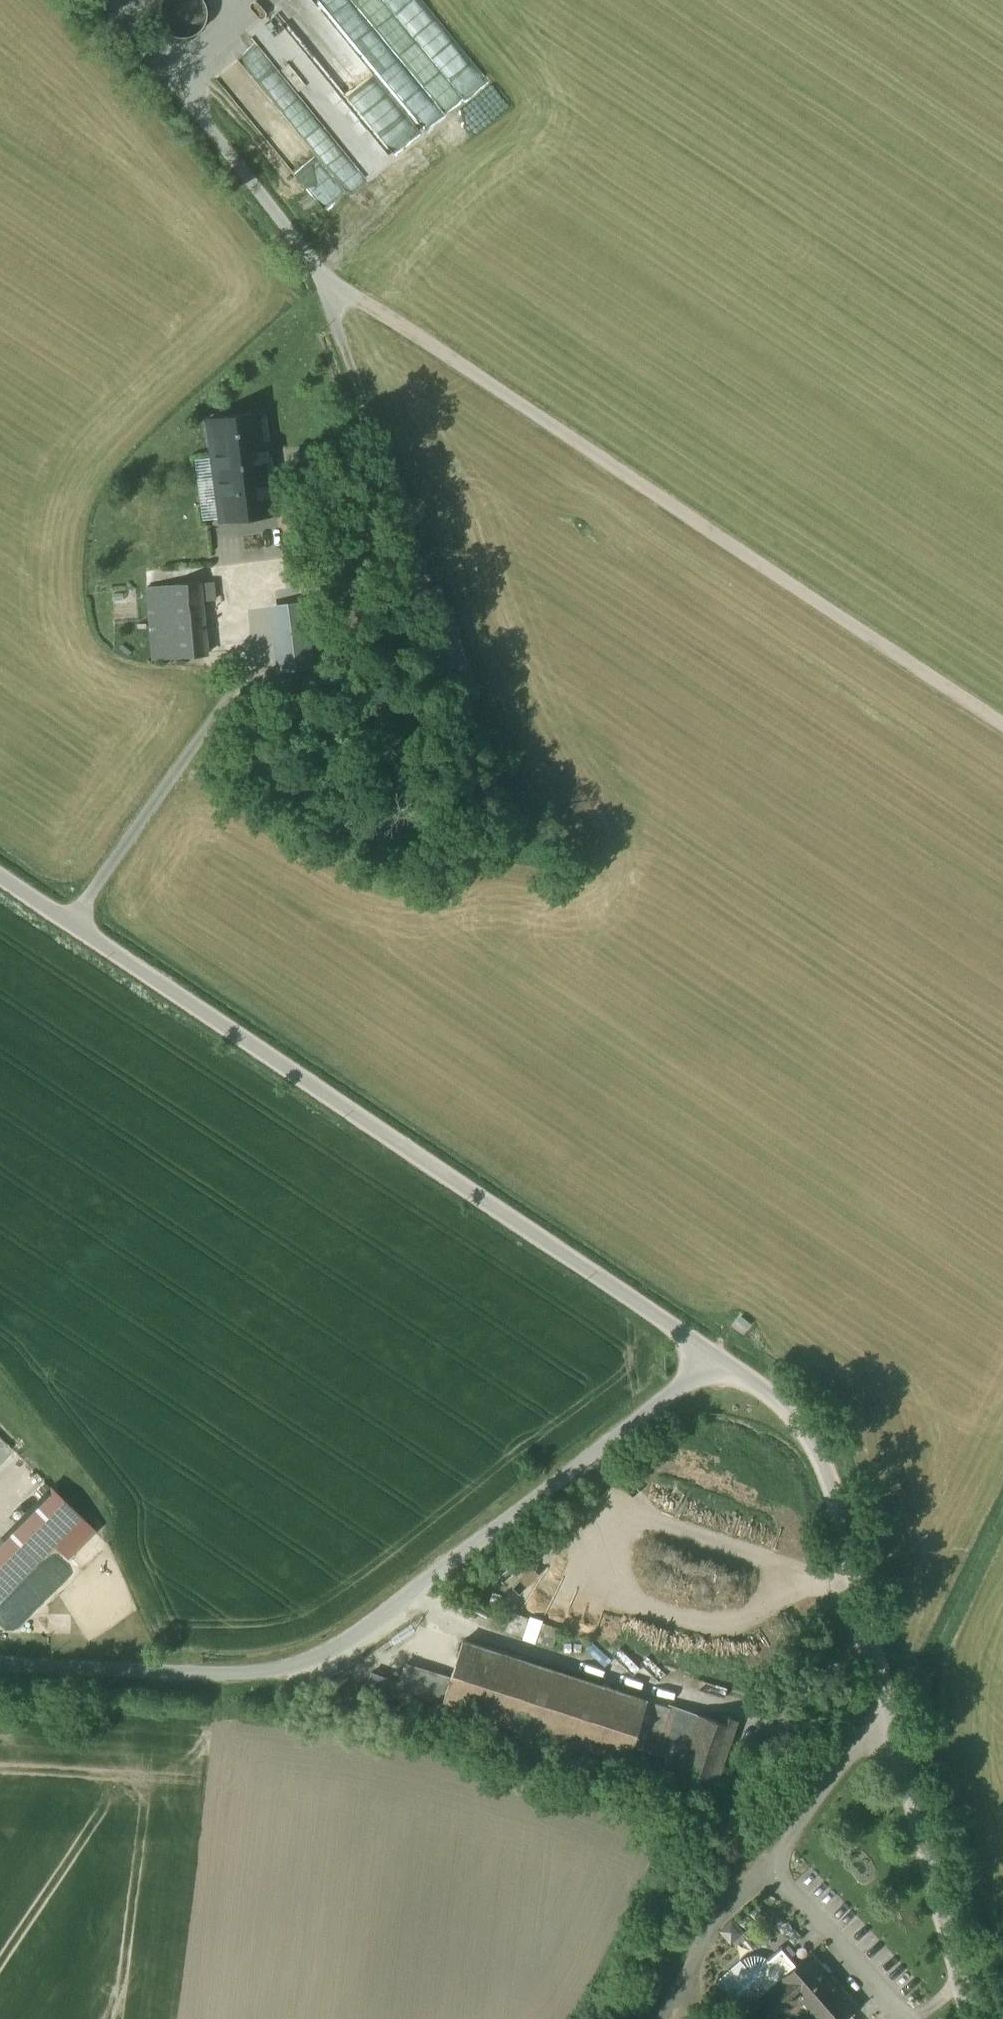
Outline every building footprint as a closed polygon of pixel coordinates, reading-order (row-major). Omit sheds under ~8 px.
[(161,3),(159,8),(159,14),(159,19),(162,25),(165,30),(169,33),(174,36),(180,38),(185,38),(191,37),(196,35),(201,31),(204,27),(207,22),(208,16),(208,10),(207,5),(204,0),(163,0),(161,3)] [(208,420),(222,521),(277,513),(263,412),(208,420)] [(209,565),(150,571),(156,651),(214,646),(209,565)] [(305,600),(270,606),(282,674),(317,668),(305,600)] [(51,1488),(0,1541),(0,1598),(80,1516),(51,1488)] [(647,1701),(463,1642),(443,1705),(627,1764),(647,1701)] [(671,1705),(654,1753),(684,1764),(683,1767),(715,1779),(736,1720),(723,1715),(721,1723),(671,1705)] [(731,1999),(748,2018),(844,2018),(857,2008),(810,1954),(796,1966),(782,1950),(768,1961),(760,1968),(764,1972),(731,1999)] [(719,1986),(731,1999),(764,1972),(760,1968),(768,1961),(766,1958),(764,1957),(762,1957),(759,1956),(755,1956),(751,1956),(745,1958),(719,1980),(719,1986)]
